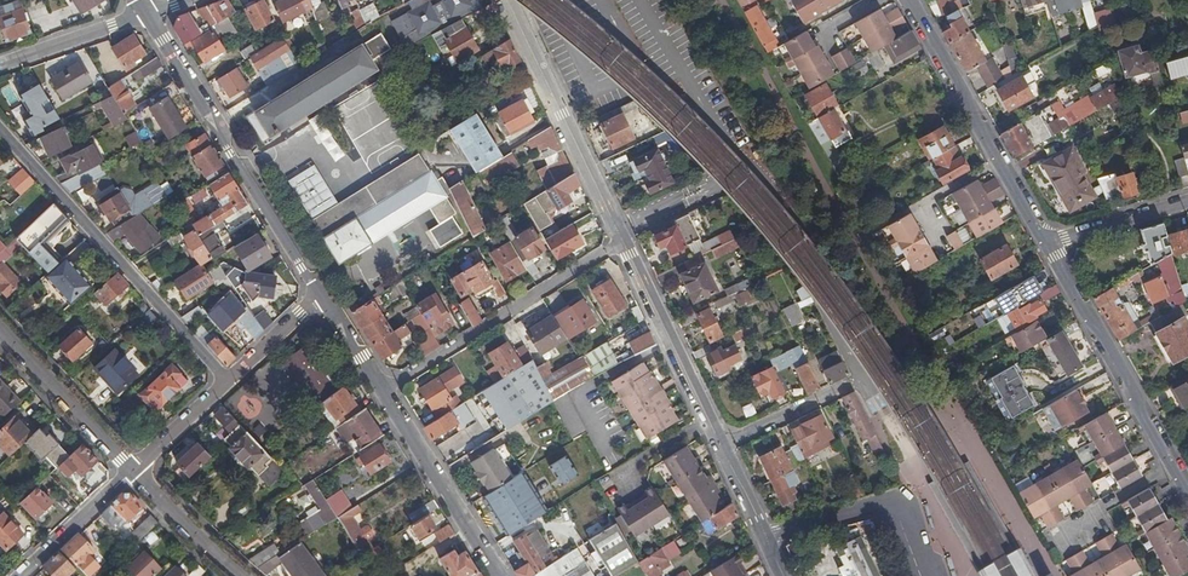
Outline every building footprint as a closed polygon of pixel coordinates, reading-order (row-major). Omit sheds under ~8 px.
[(31,19),(48,13),(44,0),(26,0),(24,1),(31,19)] [(85,11),(103,0),(78,0),(85,11)] [(199,8),(212,27),(229,17),(230,16),(227,11),(234,7),(230,0),(223,0),(199,8)] [(276,20),(266,0),(262,0),(245,9),(256,30),(276,20)] [(313,7),(311,0),(282,0),(275,4),(285,22),(303,13),(308,22),(317,19),(313,7)] [(344,9),(351,6),(349,0),(340,0),(344,9)] [(404,51),(442,31),(463,20),(469,17),(465,10),(462,5),(468,2),(472,0),(439,0),(440,2),(430,7),(427,3),(422,5),(420,0),(407,7),(410,12),(389,24),(404,51)] [(743,9),(751,4),(748,0),(738,0),(743,9)] [(842,0),(791,0),(803,22),(842,0)] [(943,17),(957,12),(961,10),(958,2),(948,6),(946,0),(936,0),(943,17)] [(987,0),(978,3),(970,7),(961,10),(957,12),(957,13),(968,32),(993,19),(987,0)] [(958,2),(961,10),(970,7),(967,0),(957,0),(958,2)] [(1047,10),(1056,8),(1057,13),(1081,6),(1079,0),(1044,0),(1045,1),(1047,10)] [(1081,6),(1088,33),(1097,28),(1092,13),(1088,0),(1079,0),(1081,6)] [(31,33),(21,4),(14,6),(12,2),(4,5),(6,10),(0,12),(0,21),(8,41),(31,33)] [(472,7),(468,2),(462,5),(465,10),(472,7)] [(751,4),(743,9),(767,53),(777,47),(779,46),(754,2),(751,4)] [(375,4),(360,9),(366,23),(371,21),(380,17),(375,4)] [(477,23),(496,13),(492,5),(472,15),(477,23)] [(234,7),(227,11),(230,16),(237,12),(234,7)] [(366,23),(360,9),(360,8),(353,11),(356,17),(357,19),(358,19),(362,26),(366,23)] [(174,26),(185,44),(192,40),(203,33),(197,23),(200,21),(198,18),(201,15),(197,9),(180,15),(174,26)] [(863,40),(903,18),(898,10),(884,18),(880,20),(877,13),(855,25),(863,40)] [(949,43),(968,32),(957,13),(946,19),(951,27),(943,32),(949,43)] [(214,31),(217,35),(223,32),(228,40),(239,32),(229,17),(212,27),(214,31)] [(894,34),(908,26),(903,18),(863,40),(872,55),(882,50),(893,43),(890,36),(894,34)] [(351,23),(355,30),(362,26),(358,19),(357,19),(351,23)] [(463,20),(442,31),(459,62),(479,51),(463,20)] [(351,23),(345,27),(350,34),(355,30),(351,23)] [(185,44),(189,49),(195,45),(206,61),(226,49),(217,35),(214,31),(194,43),(192,40),(185,44)] [(806,31),(797,36),(806,53),(813,49),(815,48),(806,31)] [(977,67),(985,63),(968,32),(949,43),(966,73),(977,67)] [(898,55),(917,43),(911,33),(897,41),(893,43),(882,50),(890,66),(901,60),(898,55)] [(147,54),(135,34),(115,46),(129,69),(139,62),(138,60),(147,54)] [(381,34),(378,36),(386,53),(391,50),(381,34)] [(259,67),(291,48),(284,35),(260,50),(251,55),(259,67)] [(386,53),(378,36),(249,119),(266,144),(378,71),(372,62),(386,53)] [(792,60),(806,53),(797,36),(783,44),(792,60)] [(502,70),(519,61),(509,40),(481,57),(485,64),(496,57),(502,70)] [(322,41),(311,48),(316,55),(326,48),(322,41)] [(242,50),(247,58),(251,55),(260,50),(256,42),(242,50)] [(921,49),(917,43),(898,55),(901,60),(921,49)] [(786,64),(792,60),(783,44),(779,46),(777,47),(786,64)] [(1004,57),(1005,60),(1012,58),(1009,44),(1001,47),(1004,57)] [(1153,58),(1151,50),(1140,53),(1138,47),(1118,53),(1125,78),(1145,72),(1148,74),(1157,72),(1153,58)] [(814,67),(826,61),(821,53),(817,55),(813,49),(806,53),(814,67)] [(856,64),(847,49),(839,54),(848,69),(856,64)] [(801,75),(814,67),(806,53),(792,60),(801,75)] [(843,71),(848,69),(839,54),(831,58),(840,73),(843,71)] [(1163,63),(1169,81),(1183,76),(1187,78),(1187,55),(1163,63)] [(140,80),(164,66),(158,56),(134,71),(140,80)] [(990,88),(1010,77),(1005,60),(1004,57),(987,66),(985,63),(977,67),(990,88)] [(862,60),(856,64),(848,69),(843,71),(849,82),(855,79),(857,81),(870,74),(862,60)] [(831,70),(826,61),(814,67),(822,83),(830,79),(826,72),(831,70)] [(65,97),(93,80),(82,62),(53,79),(65,97)] [(245,79),(237,67),(219,78),(230,96),(240,90),(239,87),(243,84),(242,82),(245,79)] [(822,83),(814,67),(801,75),(810,90),(822,83)] [(112,84),(122,78),(118,71),(107,77),(112,84)] [(110,86),(115,94),(126,113),(139,105),(122,78),(112,84),(110,86)] [(54,121),(62,118),(40,80),(19,92),(32,112),(24,116),(34,133),(45,128),(44,126),(54,121)] [(1009,113),(1033,99),(1022,80),(998,94),(1009,113)] [(1109,104),(1118,98),(1115,88),(1114,86),(1090,99),(1088,96),(1064,109),(1059,101),(1051,105),(1059,119),(1049,125),(1055,135),(1109,104)] [(1118,98),(1118,99),(1124,98),(1121,86),(1115,88),(1118,98)] [(1158,104),(1166,101),(1162,87),(1153,89),(1158,104)] [(804,99),(816,118),(832,109),(835,108),(824,88),(804,99)] [(115,94),(102,100),(116,122),(128,116),(126,113),(115,94)] [(152,108),(157,116),(175,105),(170,96),(152,108)] [(1124,98),(1118,99),(1119,103),(1122,111),(1130,109),(1127,97),(1124,98)] [(1119,103),(1118,99),(1118,98),(1109,104),(1111,107),(1119,103)] [(521,130),(534,122),(521,100),(501,113),(506,122),(513,117),(515,120),(520,128),(521,130)] [(637,104),(633,101),(598,118),(612,148),(633,138),(621,113),(637,104)] [(171,138),(189,127),(175,105),(157,116),(171,138)] [(816,118),(815,119),(827,141),(843,131),(844,131),(832,109),(816,118)] [(1002,136),(1015,158),(1052,136),(1039,114),(1024,123),(1031,135),(1028,137),(1020,125),(1002,136)] [(450,129),(477,172),(479,170),(490,164),(499,158),(474,115),(450,129)] [(598,118),(594,119),(598,128),(596,130),(601,141),(603,140),(609,149),(612,148),(598,118)] [(815,119),(807,123),(838,177),(845,173),(832,149),(827,141),(815,119)] [(511,134),(520,128),(515,120),(506,126),(511,134)] [(56,125),(54,121),(44,126),(45,128),(46,130),(56,125)] [(46,145),(51,154),(73,143),(63,124),(39,136),(44,146),(46,145)] [(924,149),(930,159),(932,158),(954,146),(943,126),(922,137),(927,147),(924,149)] [(543,155),(559,144),(551,127),(528,141),(532,147),(538,144),(543,155)] [(127,136),(132,145),(143,139),(139,133),(137,130),(127,136)] [(848,140),(843,131),(827,141),(832,149),(848,140)] [(206,176),(225,164),(206,132),(186,145),(206,176)] [(662,132),(643,142),(647,151),(667,141),(662,132)] [(78,174),(102,161),(92,144),(84,148),(61,160),(67,172),(69,175),(76,171),(78,174)] [(536,171),(548,190),(574,174),(559,144),(543,155),(548,164),(536,171)] [(1180,146),(1184,160),(1187,174),(1187,144),(1180,146)] [(1041,164),(1050,178),(1082,160),(1073,145),(1041,164)] [(967,169),(954,146),(932,158),(938,169),(936,171),(942,183),(967,169)] [(645,175),(665,165),(657,149),(634,161),(638,172),(643,170),(645,175)] [(518,163),(511,151),(499,158),(490,164),(479,170),(487,184),(519,165),(518,163)] [(763,157),(759,151),(754,154),(758,160),(763,157)] [(418,154),(333,206),(346,227),(431,174),(418,154)] [(1082,160),(1050,178),(1071,212),(1097,196),(1084,173),(1089,170),(1082,160)] [(1187,175),(1187,174),(1184,160),(1174,163),(1179,178),(1187,175)] [(78,174),(62,183),(71,192),(108,171),(102,161),(78,174)] [(287,178),(301,199),(321,186),(308,165),(287,178)] [(673,183),(665,165),(645,175),(648,181),(644,183),(649,194),(673,183)] [(32,182),(20,169),(7,181),(19,194),(32,182)] [(76,171),(69,175),(67,172),(57,177),(62,183),(78,174),(76,171)] [(210,228),(251,204),(230,172),(210,184),(220,199),(218,202),(221,206),(196,224),(202,233),(210,228)] [(1098,178),(1113,210),(1122,208),(1118,198),(1123,196),(1125,198),(1136,195),(1134,187),(1137,186),(1132,172),(1116,177),(1114,172),(1098,178)] [(454,195),(450,188),(442,176),(434,180),(431,174),(346,227),(325,240),(339,263),(356,253),(370,244),(431,206),(442,223),(451,218),(454,216),(444,201),(454,195)] [(523,205),(541,235),(555,226),(548,213),(557,207),(558,209),(571,200),(567,193),(580,186),(574,174),(548,190),(523,205)] [(960,209),(999,187),(995,179),(981,186),(978,188),(974,182),(952,194),(960,209)] [(454,195),(474,236),(487,228),(464,180),(450,188),(454,195)] [(325,240),(346,227),(333,206),(321,186),(301,199),(325,240)] [(205,187),(194,195),(199,202),(210,195),(205,187)] [(990,203),(1004,195),(999,187),(960,209),(969,223),(990,212),(987,205),(990,203)] [(105,201),(119,225),(141,212),(166,197),(161,190),(131,208),(121,191),(105,201)] [(177,196),(182,203),(189,198),(192,196),(187,190),(177,196)] [(188,213),(192,219),(199,214),(189,198),(182,203),(185,208),(188,213)] [(69,216),(56,202),(53,205),(18,237),(24,244),(39,261),(49,272),(65,257),(47,237),(69,216)] [(871,209),(867,202),(859,206),(864,213),(871,209)] [(969,223),(977,237),(1002,223),(997,215),(994,210),(990,212),(969,223)] [(119,225),(106,232),(114,240),(127,232),(133,239),(138,244),(144,250),(162,237),(152,224),(151,225),(141,212),(119,225)] [(195,225),(192,219),(188,213),(185,215),(181,218),(188,229),(195,225)] [(896,241),(919,228),(911,213),(881,230),(885,236),(891,232),(894,239),(889,242),(890,245),(896,241)] [(686,215),(678,219),(680,223),(689,219),(686,215)] [(507,216),(498,221),(510,242),(523,262),(544,249),(531,228),(519,236),(507,216)] [(461,233),(451,218),(442,223),(429,232),(439,248),(461,233)] [(678,219),(651,232),(653,236),(675,226),(680,223),(678,219)] [(682,228),(691,224),(689,219),(680,223),(682,228)] [(1173,253),(1164,222),(1142,228),(1152,265),(1173,253)] [(700,239),(691,224),(682,228),(680,223),(675,226),(681,238),(691,234),(695,242),(700,239)] [(205,265),(216,258),(218,257),(202,233),(196,224),(195,225),(188,229),(171,240),(174,246),(188,238),(205,265)] [(681,238),(675,226),(653,236),(659,247),(664,244),(670,254),(688,245),(695,242),(691,234),(681,238)] [(218,257),(225,253),(210,228),(202,233),(218,257)] [(928,244),(919,228),(896,241),(905,257),(928,244)] [(703,243),(707,252),(711,250),(725,243),(734,239),(730,230),(721,234),(703,243)] [(1187,251),(1187,230),(1170,235),(1176,254),(1187,251)] [(947,236),(955,250),(963,245),(955,231),(947,236)] [(273,254),(260,232),(237,246),(251,267),(273,254)] [(885,236),(889,242),(894,239),(891,232),(885,236)] [(0,254),(0,280),(2,282),(0,284),(0,287),(8,296),(24,281),(5,261),(24,244),(18,237),(7,247),(0,254)] [(725,243),(711,250),(715,258),(740,246),(736,238),(734,239),(725,243)] [(702,244),(700,239),(695,242),(688,245),(694,258),(700,256),(707,252),(703,243),(702,244)] [(899,260),(905,257),(896,241),(890,245),(899,260)] [(485,258),(500,284),(526,268),(523,262),(510,242),(485,258)] [(372,248),(370,244),(356,253),(358,257),(372,248)] [(914,273),(938,260),(928,244),(905,257),(899,260),(903,267),(909,263),(914,273)] [(989,280),(1015,265),(1004,246),(978,260),(989,280)] [(93,283),(67,255),(65,257),(49,272),(46,275),(72,303),(93,283)] [(694,258),(684,263),(687,270),(703,262),(700,256),(694,258)] [(42,278),(46,275),(49,272),(39,261),(33,267),(42,278)] [(477,299),(494,289),(496,288),(480,261),(451,279),(461,297),(472,291),(477,299)] [(684,263),(656,276),(662,287),(681,277),(693,303),(718,291),(704,262),(703,262),(687,270),(684,263)] [(903,267),(909,276),(914,273),(909,263),(903,267)] [(204,265),(177,280),(190,300),(215,285),(218,288),(227,283),(217,267),(208,272),(204,265)] [(1182,284),(1177,268),(1169,271),(1170,274),(1176,293),(1184,291),(1182,284)] [(130,284),(119,271),(96,292),(107,304),(114,298),(120,304),(133,292),(127,286),(130,284)] [(277,275),(248,272),(247,271),(246,281),(243,283),(253,299),(260,295),(275,296),(277,275)] [(1137,273),(1112,287),(1117,294),(1142,280),(1137,273)] [(1176,293),(1170,274),(1162,277),(1169,296),(1176,293)] [(72,303),(46,275),(42,278),(39,281),(65,309),(72,303)] [(609,313),(629,300),(614,275),(593,288),(609,313)] [(166,287),(159,277),(152,282),(160,291),(166,287)] [(1169,298),(1169,296),(1162,277),(1145,283),(1153,304),(1169,298)] [(407,278),(402,281),(408,292),(410,295),(415,291),(407,278)] [(726,289),(729,295),(730,294),(741,289),(753,283),(750,278),(726,289)] [(499,299),(506,295),(500,285),(496,288),(494,289),(499,299)] [(1047,302),(1061,294),(1056,285),(1042,293),(1047,302)] [(1112,287),(1094,297),(1119,340),(1150,322),(1151,322),(1148,317),(1140,322),(1134,324),(1123,304),(1117,294),(1112,287)] [(242,313),(258,337),(265,330),(257,318),(237,288),(226,298),(225,297),(213,308),(211,307),(208,310),(226,328),(242,313)] [(741,289),(730,294),(733,301),(734,303),(745,298),(741,289)] [(96,292),(92,295),(103,307),(107,304),(96,292)] [(406,301),(412,298),(410,295),(408,292),(403,295),(406,301)] [(729,295),(713,302),(716,309),(733,301),(730,294),(729,295)] [(353,312),(362,306),(355,296),(346,302),(353,312)] [(432,331),(433,333),(447,324),(429,296),(416,305),(421,313),(432,331)] [(1014,308),(1011,310),(1019,324),(1024,322),(1025,324),(1036,317),(1035,316),(1044,310),(1036,296),(1024,303),(1014,308)] [(458,303),(472,326),(482,320),(468,297),(458,303)] [(796,310),(813,302),(811,297),(794,305),(796,310)] [(567,336),(567,338),(594,321),(581,299),(570,306),(569,304),(553,314),(567,336)] [(373,300),(362,306),(353,312),(362,328),(382,315),(373,300)] [(1134,324),(1140,322),(1128,301),(1123,304),(1134,324)] [(1150,322),(1158,335),(1162,343),(1172,360),(1173,362),(1187,353),(1187,328),(1183,319),(1187,316),(1187,314),(1182,303),(1151,322),(1150,322)] [(794,305),(785,310),(793,327),(802,323),(796,310),(794,305)] [(201,308),(184,317),(189,323),(205,313),(201,308)] [(696,314),(698,319),(709,342),(722,335),(708,308),(696,314)] [(541,352),(567,336),(553,314),(551,310),(534,320),(537,325),(528,330),(541,352)] [(695,311),(677,319),(681,327),(698,319),(696,314),(695,311)] [(257,318),(265,330),(273,323),(266,312),(257,318)] [(382,315),(362,328),(372,343),(392,331),(382,315)] [(1043,335),(1035,321),(1004,339),(1009,348),(1014,345),(1018,353),(1021,352),(1037,343),(1044,339),(1042,336),(1043,335)] [(392,331),(397,339),(409,333),(404,324),(392,331)] [(77,356),(92,342),(79,327),(61,342),(64,345),(62,347),(68,353),(69,353),(74,358),(77,356)] [(745,328),(728,336),(731,343),(748,335),(745,328)] [(227,365),(236,357),(218,337),(215,340),(205,329),(199,335),(227,365)] [(372,343),(381,358),(385,356),(389,364),(393,361),(390,357),(396,354),(394,351),(401,346),(397,339),(392,331),(372,343)] [(422,357),(441,345),(433,333),(432,331),(413,343),(422,357)] [(628,343),(635,355),(656,343),(650,331),(628,343)] [(1079,367),(1060,333),(1047,341),(1060,363),(1054,367),(1061,378),(1079,367)] [(1162,343),(1158,335),(1155,337),(1169,362),(1172,360),(1162,343)] [(319,404),(345,385),(311,341),(285,362),(318,405),(319,404)] [(606,341),(582,356),(588,368),(613,354),(606,341)] [(504,378),(533,360),(525,345),(513,352),(507,342),(489,353),(504,378)] [(1037,343),(1021,352),(1026,359),(1041,351),(1037,343)] [(703,348),(693,352),(698,362),(707,357),(715,375),(731,367),(729,364),(739,359),(732,345),(720,351),(718,348),(705,354),(703,348)] [(791,363),(805,357),(799,345),(785,351),(791,363)] [(119,390),(137,373),(114,348),(94,366),(104,377),(105,375),(119,390)] [(545,362),(536,367),(543,379),(579,357),(573,348),(546,363),(545,362)] [(938,363),(943,361),(938,351),(932,354),(938,363)] [(820,367),(829,386),(849,376),(837,352),(832,355),(836,364),(828,368),(826,365),(820,367)] [(69,353),(66,356),(74,364),(80,359),(77,356),(74,358),(69,353)] [(579,357),(543,379),(553,401),(568,393),(630,358),(628,354),(616,360),(613,354),(588,368),(582,356),(579,357)] [(543,379),(536,367),(533,360),(504,378),(494,384),(464,403),(438,420),(425,428),(432,439),(485,406),(493,420),(461,440),(470,453),(553,401),(543,379)] [(797,371),(809,395),(820,390),(806,361),(803,362),(805,367),(797,371)] [(189,381),(172,363),(139,395),(155,412),(189,381)] [(614,380),(629,407),(659,388),(650,372),(649,372),(644,363),(614,380)] [(1013,366),(990,380),(1001,398),(999,399),(1011,419),(1034,406),(1023,386),(1024,385),(1013,366)] [(420,389),(438,420),(464,403),(459,396),(453,400),(447,392),(463,382),(454,367),(420,389)] [(750,378),(760,398),(768,394),(771,400),(783,394),(772,368),(750,378)] [(1173,384),(1173,385),(1185,407),(1187,405),(1187,375),(1173,384)] [(0,377),(0,412),(4,416),(21,399),(0,377)] [(339,427),(363,410),(345,385),(319,404),(337,428),(339,427)] [(1185,407),(1173,385),(1170,387),(1182,409),(1185,407)] [(659,388),(629,407),(647,437),(676,421),(671,411),(672,411),(663,395),(659,388)] [(1075,389),(1049,404),(1061,427),(1088,412),(1083,404),(1080,398),(1075,389)] [(568,393),(553,401),(573,441),(584,435),(589,432),(568,393)] [(881,447),(855,394),(843,399),(869,452),(881,447)] [(220,421),(230,432),(240,423),(226,407),(218,414),(222,419),(220,421)] [(339,427),(356,452),(358,451),(377,439),(384,435),(367,408),(363,410),(339,427)] [(1083,425),(1093,442),(1116,428),(1106,412),(1083,425)] [(10,454),(23,442),(32,433),(26,426),(29,424),(19,413),(0,431),(0,443),(10,454)] [(803,425),(801,419),(787,425),(801,454),(832,439),(821,416),(803,425)] [(240,423),(230,432),(228,434),(225,437),(232,445),(229,448),(249,468),(250,466),(272,488),(288,474),(286,472),(267,452),(262,446),(240,423)] [(1077,428),(1087,445),(1093,442),(1083,425),(1077,428)] [(60,463),(70,454),(49,431),(46,434),(39,426),(32,433),(23,442),(51,472),(60,463)] [(216,434),(222,440),(225,437),(228,434),(223,428),(216,434)] [(1116,428),(1093,442),(1102,457),(1125,444),(1116,428)] [(655,434),(648,438),(651,445),(659,441),(655,434)] [(377,439),(358,451),(372,473),(391,461),(389,457),(391,455),(387,450),(384,451),(377,439)] [(176,461),(188,474),(209,455),(208,453),(196,441),(176,461)] [(83,442),(70,454),(60,463),(78,483),(93,469),(89,465),(97,458),(83,442)] [(268,442),(262,446),(267,452),(272,448),(268,442)] [(1093,442),(1087,445),(1096,460),(1102,457),(1093,442)] [(521,474),(523,474),(505,444),(495,451),(513,480),(521,474)] [(1102,457),(1111,473),(1134,459),(1125,444),(1102,457)] [(795,470),(790,459),(784,445),(760,457),(771,481),(793,471),(795,470)] [(683,481),(702,470),(700,467),(704,464),(699,456),(695,459),(687,446),(665,461),(679,484),(683,481)] [(504,485),(513,480),(495,451),(493,449),(471,463),(475,469),(486,461),(499,481),(487,489),(490,494),(504,485)] [(795,470),(806,465),(801,454),(790,459),(795,470)] [(1105,476),(1111,473),(1102,457),(1096,460),(1105,476)] [(1062,467),(1086,507),(1095,503),(1086,488),(1084,484),(1090,480),(1083,468),(1077,458),(1062,467)] [(1111,473),(1121,489),(1143,475),(1134,459),(1111,473)] [(485,485),(487,489),(499,481),(486,461),(475,469),(476,471),(470,475),(479,489),(485,485)] [(1069,497),(1078,512),(1086,507),(1062,467),(1048,475),(1061,497),(1067,493),(1069,497)] [(288,474),(300,487),(302,485),(304,484),(289,469),(286,472),(288,474)] [(707,478),(702,470),(683,481),(689,490),(707,478)] [(793,471),(771,481),(786,513),(804,505),(800,497),(794,499),(792,494),(794,492),(792,486),(798,483),(793,471)] [(1105,476),(1115,492),(1120,489),(1111,473),(1105,476)] [(856,498),(863,496),(853,475),(847,478),(856,498)] [(1033,484),(1056,523),(1065,519),(1057,504),(1055,501),(1061,497),(1048,475),(1033,484)] [(701,518),(703,522),(710,518),(725,508),(717,495),(721,492),(711,476),(707,478),(689,490),(683,481),(679,484),(701,518)] [(327,498),(314,478),(305,484),(308,487),(312,494),(315,499),(321,508),(302,520),(310,533),(338,516),(327,498)] [(1019,492),(1031,514),(1038,509),(1040,513),(1048,527),(1056,523),(1033,484),(1019,492)] [(52,501),(37,485),(21,501),(35,516),(52,501)] [(618,509),(625,518),(660,496),(654,486),(647,490),(648,492),(650,497),(648,498),(645,494),(629,505),(632,508),(628,510),(626,506),(625,504),(618,509)] [(1127,500),(1137,516),(1159,503),(1149,488),(1127,500)] [(338,516),(353,506),(342,489),(327,498),(338,516)] [(989,575),(1012,575),(1019,572),(975,492),(950,506),(989,575)] [(124,526),(144,507),(132,495),(121,495),(99,515),(113,530),(120,523),(124,526)] [(660,496),(625,518),(636,536),(671,513),(660,496)] [(440,507),(435,500),(409,516),(414,522),(427,514),(440,507)] [(1131,520),(1137,516),(1127,500),(1121,504),(1131,520)] [(52,501),(35,516),(40,521),(56,506),(52,501)] [(357,547),(362,554),(367,551),(373,547),(368,540),(361,529),(352,515),(363,507),(359,502),(353,506),(338,516),(357,547)] [(739,515),(733,503),(725,508),(710,518),(717,529),(739,515)] [(1168,519),(1159,503),(1137,516),(1146,532),(1168,519)] [(22,534),(2,514),(0,516),(0,545),(5,550),(22,534)] [(132,532),(140,540),(159,522),(151,514),(132,532)] [(414,522),(410,525),(419,539),(432,531),(430,528),(434,525),(427,514),(414,522)] [(545,523),(541,515),(528,524),(532,530),(545,523)] [(1146,532),(1137,516),(1131,520),(1140,535),(1146,532)] [(710,518),(703,522),(710,534),(717,529),(710,518)] [(1148,551),(1155,547),(1181,532),(1175,523),(1172,525),(1168,519),(1146,532),(1151,541),(1145,545),(1148,551)] [(638,563),(616,523),(563,557),(546,567),(532,575),(562,575),(596,555),(603,567),(591,575),(589,572),(583,575),(617,575),(638,563)] [(368,524),(361,529),(368,540),(372,537),(374,534),(368,524)] [(456,533),(451,525),(435,534),(441,543),(456,533)] [(536,529),(530,534),(534,540),(531,542),(540,558),(551,551),(536,529)] [(145,536),(151,544),(160,537),(154,530),(145,536)] [(840,538),(844,546),(859,538),(855,530),(840,538)] [(1158,553),(1164,563),(1186,550),(1183,545),(1186,543),(1181,532),(1155,547),(1158,553)] [(514,572),(516,575),(541,559),(540,558),(531,542),(534,540),(530,534),(529,533),(513,543),(519,552),(522,556),(527,564),(514,572)] [(1135,558),(1129,548),(1123,551),(1120,547),(1113,534),(1104,538),(1126,575),(1128,575),(1141,569),(1135,558)] [(94,552),(78,535),(62,550),(78,567),(94,552)] [(859,538),(844,546),(836,550),(844,566),(839,569),(842,575),(878,575),(859,538)] [(1096,543),(1104,556),(1106,561),(1100,564),(1106,575),(1126,575),(1104,538),(1096,543)] [(800,540),(786,544),(792,558),(806,552),(800,540)] [(662,573),(660,570),(669,565),(666,560),(680,552),(673,541),(638,563),(643,570),(646,575),(658,575),(662,573)] [(137,543),(126,553),(125,555),(132,562),(127,567),(135,575),(154,575),(155,575),(161,569),(146,554),(142,558),(139,554),(143,550),(137,543)] [(300,543),(279,556),(277,554),(257,566),(266,574),(281,561),(291,575),(320,575),(300,543)] [(257,566),(277,554),(271,544),(248,558),(257,566)] [(385,555),(378,544),(373,547),(367,551),(374,562),(385,555)] [(349,552),(353,560),(362,554),(357,547),(349,552)] [(1152,557),(1158,553),(1155,547),(1148,551),(1152,557)] [(451,575),(474,575),(480,572),(467,550),(459,555),(455,549),(440,559),(451,575)] [(1187,570),(1187,549),(1186,550),(1164,563),(1167,569),(1172,575),(1178,575),(1182,574),(1187,570)] [(1074,555),(1087,575),(1106,575),(1100,564),(1093,568),(1091,564),(1083,550),(1074,555)] [(713,569),(729,559),(724,551),(708,561),(713,569)] [(59,553),(43,567),(52,575),(69,575),(76,570),(59,553)] [(738,554),(729,559),(713,569),(711,571),(714,575),(740,575),(744,573),(740,566),(738,563),(742,561),(738,554)] [(562,575),(583,575),(589,572),(591,575),(603,567),(596,555),(562,575)] [(1074,555),(1067,559),(1075,573),(1076,575),(1087,575),(1074,555)] [(517,575),(532,575),(546,567),(541,559),(516,575),(517,575)] [(1161,572),(1167,569),(1164,563),(1157,566),(1161,572)]
